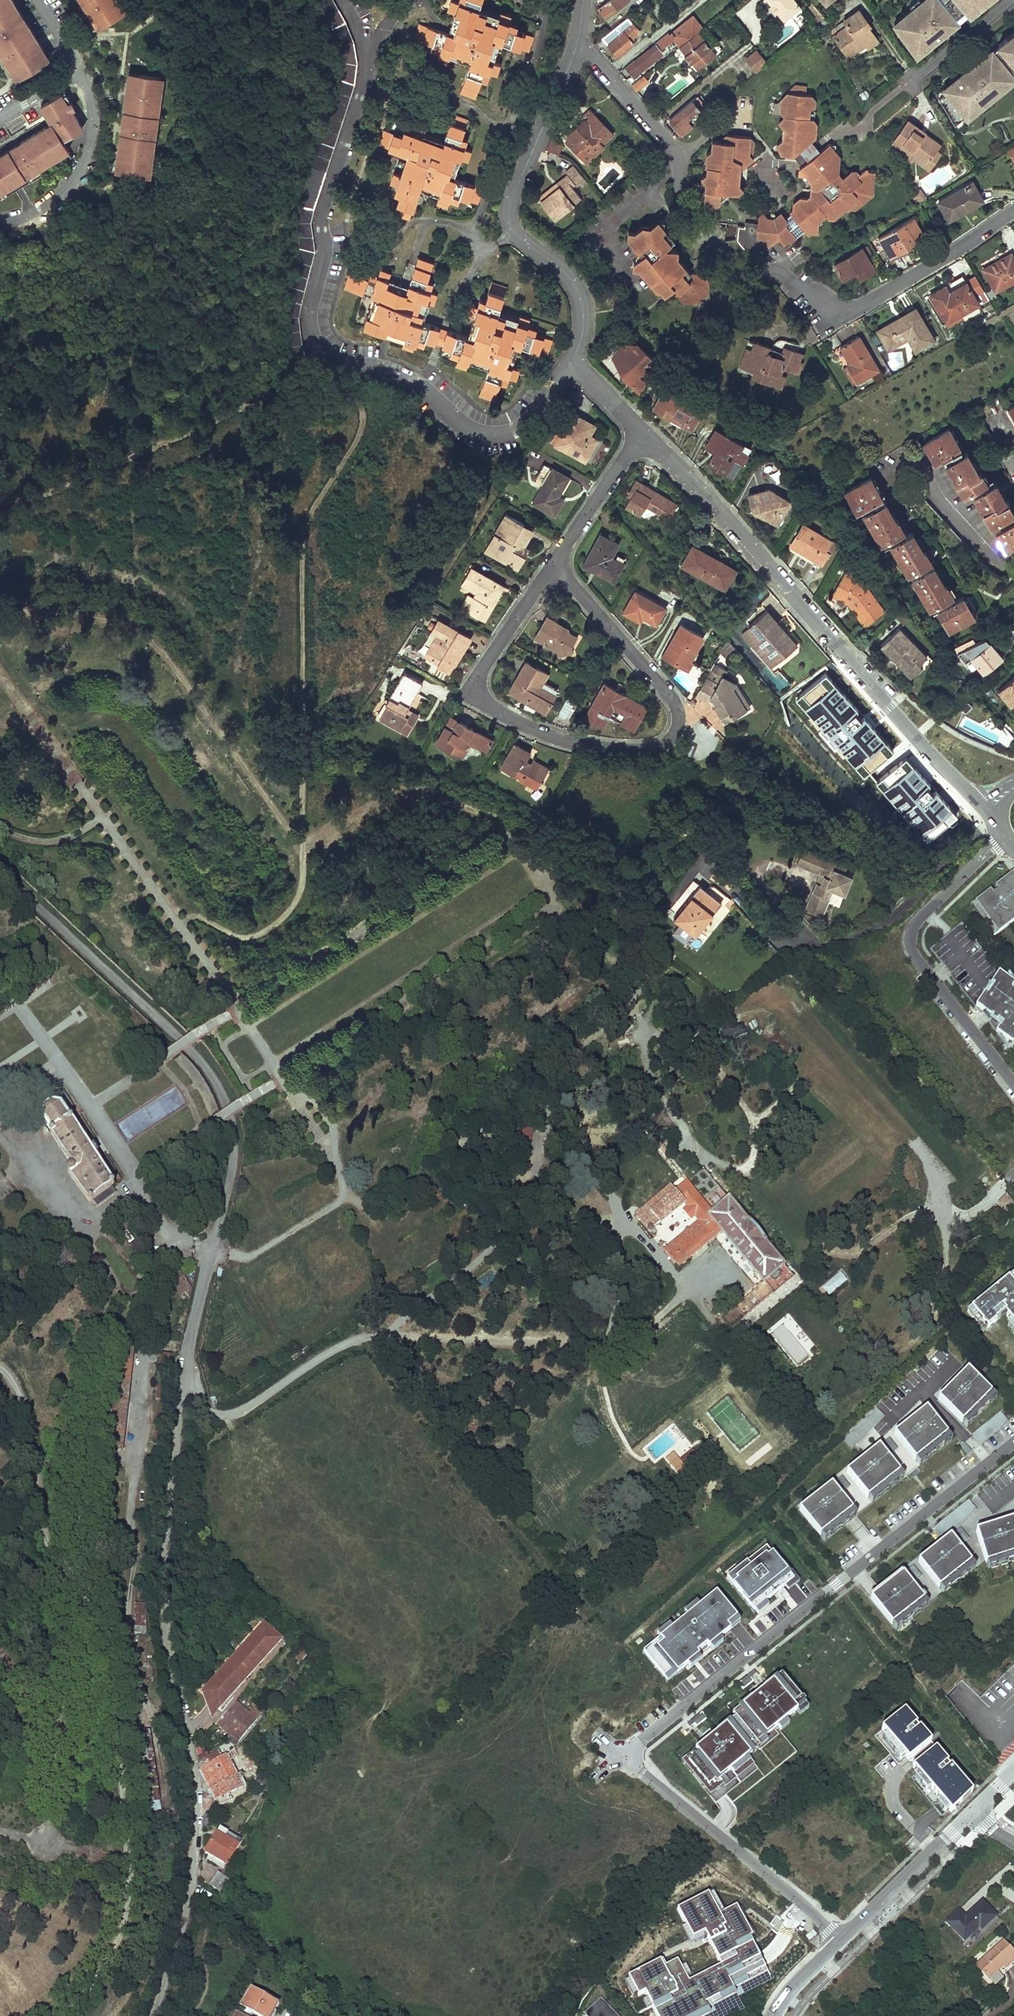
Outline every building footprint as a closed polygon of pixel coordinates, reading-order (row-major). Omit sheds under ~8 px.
[(49,64),(13,0),(0,0),(0,55),(14,80),(25,74),(27,77),(49,64)] [(125,20),(113,0),(79,0),(88,16),(100,9),(105,18),(97,22),(104,33),(125,20)] [(117,0),(113,0),(125,20),(128,18),(117,0)] [(333,0),(314,0),(333,32),(339,46),(342,64),(340,80),(299,205),(296,222),(300,249),(292,280),(287,300),(284,316),(286,333),(288,350),(294,368),(308,363),(303,346),(301,333),(299,317),(302,302),(315,252),(311,221),(314,208),(354,84),(357,63),(354,43),(346,22),(333,0)] [(463,4),(458,2),(454,0),(451,0),(448,10),(455,13),(450,26),(455,27),(453,35),(447,33),(420,23),(414,38),(432,45),(440,48),(439,53),(436,59),(447,63),(449,56),(461,60),(463,55),(470,58),(469,63),(460,90),(475,96),(481,78),(484,69),(489,71),(496,74),(500,63),(492,61),(497,48),(491,46),(494,39),(499,41),(527,50),(533,35),(515,29),(506,26),(508,21),(511,14),(500,11),(499,15),(498,18),(477,10),(479,7),(481,0),(465,0),(463,4)] [(599,9),(603,14),(605,17),(627,0),(611,0),(599,9)] [(772,4),(771,5),(777,13),(778,12),(784,20),(802,6),(797,0),(768,0),(772,4)] [(895,25),(915,54),(982,0),(925,0),(895,25)] [(814,5),(809,9),(819,21),(824,17),(814,5)] [(498,18),(499,15),(479,7),(477,10),(498,18)] [(100,9),(88,16),(99,35),(104,33),(97,22),(105,18),(100,9)] [(870,24),(859,9),(844,20),(847,25),(833,35),(840,46),(845,42),(852,53),(865,43),(868,47),(877,40),(868,26),(870,24)] [(640,30),(628,17),(603,37),(613,49),(619,56),(634,43),(630,39),(640,30)] [(697,32),(692,25),(675,38),(680,46),(697,32)] [(697,32),(680,46),(686,53),(684,55),(691,63),(692,61),(698,69),(722,50),(716,42),(704,27),(697,32)] [(939,95),(956,125),(1013,79),(1013,30),(939,95)] [(852,53),(845,42),(840,46),(848,56),(852,53)] [(663,53),(656,44),(644,54),(637,60),(636,59),(627,67),(632,72),(634,74),(638,71),(640,72),(663,53)] [(440,48),(432,45),(430,50),(439,53),(440,48)] [(745,59),(756,73),(768,63),(756,50),(745,59)] [(16,83),(27,77),(25,74),(14,80),(16,83)] [(648,80),(644,75),(632,85),(636,90),(648,80)] [(147,175),(161,95),(157,95),(159,86),(129,81),(127,91),(134,92),(133,98),(143,99),(142,106),(125,103),(120,134),(136,137),(135,144),(118,141),(116,156),(133,159),(131,166),(122,164),(121,167),(117,166),(115,179),(142,184),(143,175),(147,175)] [(806,94),(806,86),(795,85),(794,93),(786,93),(786,96),(777,103),(773,104),(773,115),(786,116),(786,119),(778,124),(783,129),(787,130),(785,142),(782,142),(777,145),(781,150),(780,155),(794,157),(801,167),(799,168),(799,175),(805,175),(812,183),(810,197),(812,199),(801,206),(800,204),(793,203),(791,210),(789,212),(791,215),(786,219),(781,213),(774,218),(767,218),(761,223),(745,221),(744,226),(738,225),(736,240),(742,248),(754,249),(761,243),(766,248),(778,238),(784,245),(788,241),(789,243),(804,231),(807,235),(810,233),(817,234),(818,226),(816,223),(826,215),(828,218),(835,219),(836,212),(840,209),(857,208),(874,195),(873,189),(867,187),(866,186),(874,179),(875,172),(868,171),(866,169),(859,174),(856,170),(851,170),(842,177),(838,172),(839,164),(834,159),(839,155),(835,150),(835,144),(829,144),(820,151),(812,141),(815,138),(811,133),(811,126),(816,122),(812,118),(809,117),(810,104),(815,100),(810,94),(806,94)] [(134,92),(127,91),(125,103),(142,106),(143,99),(133,98),(134,92)] [(711,108),(701,94),(693,101),(692,100),(678,112),(669,119),(676,126),(681,133),(704,114),(711,108)] [(70,107),(64,97),(60,99),(66,109),(70,107)] [(24,188),(25,189),(70,163),(60,146),(75,137),(71,131),(77,128),(70,115),(73,113),(70,107),(66,109),(60,99),(39,111),(48,125),(54,121),(57,127),(51,131),(57,142),(51,145),(44,132),(18,147),(25,160),(20,163),(15,154),(8,158),(6,154),(0,157),(0,201),(24,188)] [(597,117),(594,114),(586,121),(589,125),(597,117)] [(426,130),(414,126),(412,133),(410,139),(402,136),(385,130),(379,145),(407,155),(412,157),(410,163),(405,162),(401,175),(393,172),(390,182),(397,185),(402,187),(399,195),(394,213),(409,218),(418,190),(420,185),(427,187),(426,193),(439,197),(437,203),(447,206),(449,200),(451,194),(459,197),(477,203),(482,188),(453,178),(448,177),(451,170),(455,171),(460,158),(467,160),(471,149),(463,147),(459,145),(462,136),(467,120),(452,115),(443,141),(442,144),(423,137),(424,134),(426,130)] [(612,134),(597,117),(589,125),(586,121),(584,119),(574,128),(568,133),(576,142),(571,146),(580,157),(586,151),(582,146),(586,142),(588,144),(598,135),(601,138),(604,141),(612,134)] [(926,132),(908,120),(905,124),(923,136),(925,133),(926,132)] [(48,125),(50,129),(44,132),(51,145),(57,142),(51,131),(57,127),(54,121),(48,125)] [(1000,142),(1007,135),(996,123),(989,130),(1000,142)] [(923,136),(905,124),(892,143),(910,155),(909,157),(912,159),(913,157),(917,152),(930,161),(938,149),(941,144),(925,133),(923,136)] [(81,134),(77,128),(71,131),(75,137),(81,134)] [(412,133),(404,130),(402,136),(410,139),(412,133)] [(136,137),(120,134),(118,141),(135,144),(136,137)] [(443,141),(424,134),(423,137),(442,144),(443,141)] [(734,135),(727,134),(719,140),(733,142),(734,135)] [(601,138),(598,135),(588,144),(586,142),(582,146),(586,151),(601,138)] [(705,189),(698,194),(711,209),(720,202),(721,191),(737,193),(743,189),(739,184),(741,162),(748,163),(753,159),(749,154),(750,146),(755,142),(751,137),(734,135),(733,142),(719,140),(712,140),(712,150),(706,154),(711,160),(710,166),(707,166),(707,173),(702,177),(705,182),(705,189)] [(560,142),(552,138),(547,149),(555,153),(560,142)] [(25,160),(18,147),(6,154),(8,158),(15,154),(20,163),(25,160)] [(555,153),(547,149),(545,155),(545,156),(542,164),(541,164),(540,166),(541,166),(540,168),(543,169),(548,172),(558,155),(555,153)] [(942,152),(938,149),(930,161),(917,152),(913,157),(929,169),(942,152)] [(133,159),(116,156),(112,179),(115,179),(117,166),(121,167),(122,164),(131,166),(133,159)] [(580,196),(568,181),(550,196),(542,203),(554,219),(573,204),(572,203),(580,196)] [(983,200),(973,182),(939,202),(950,220),(971,208),(983,200)] [(919,203),(926,197),(921,190),(914,196),(919,203)] [(459,197),(451,194),(449,200),(457,203),(459,197)] [(927,239),(914,217),(879,237),(892,260),(914,247),(927,239)] [(674,240),(675,233),(668,232),(663,226),(664,219),(658,219),(646,229),(642,225),(635,231),(628,230),(627,237),(643,256),(641,257),(640,256),(633,261),(633,268),(639,268),(650,281),(653,279),(658,287),(658,293),(664,294),(691,273),(677,256),(678,249),(671,249),(662,255),(659,251),(668,245),(674,240)] [(671,249),(668,245),(659,251),(662,255),(671,249)] [(872,253),(867,245),(834,264),(843,279),(857,271),(861,279),(868,275),(876,270),(867,256),(872,253)] [(1011,253),(997,261),(983,269),(996,292),(1013,282),(1013,259),(1011,253)] [(368,278),(350,272),(345,288),(374,297),(379,299),(377,306),(371,304),(364,326),(385,333),(387,328),(394,330),(392,335),(404,339),(403,346),(413,349),(416,342),(417,337),(426,340),(434,343),(439,328),(423,323),(419,322),(426,301),(429,302),(433,303),(436,293),(430,291),(425,289),(427,280),(433,262),(418,257),(408,286),(407,291),(400,289),(402,284),(389,279),(391,272),(380,269),(378,276),(376,281),(368,278)] [(433,282),(427,280),(425,289),(430,291),(433,282)] [(506,287),(491,281),(485,300),(483,308),(477,306),(471,304),(467,315),(474,317),(470,330),(474,332),(472,339),(467,337),(447,330),(442,346),(451,349),(460,351),(458,357),(456,364),(466,367),(468,360),(482,364),(483,360),(490,362),(489,367),(480,396),(495,400),(500,383),(503,374),(509,375),(516,378),(519,368),(513,365),(517,352),(511,350),(513,343),(519,345),(547,354),(552,339),(534,333),(526,331),(527,326),(530,319),(520,315),(518,319),(517,322),(497,315),(498,312),(506,287)] [(980,304),(967,282),(950,293),(946,285),(940,289),(931,295),(947,323),(980,304)] [(995,296),(991,289),(985,292),(989,300),(995,296)] [(485,300),(480,298),(477,306),(483,308),(485,300)] [(429,302),(426,301),(419,322),(423,323),(429,302)] [(918,313),(916,309),(898,320),(901,324),(918,313)] [(518,319),(498,312),(497,315),(517,322),(518,319)] [(934,340),(918,313),(901,324),(898,320),(890,325),(879,331),(889,349),(909,337),(917,350),(934,340)] [(447,330),(439,328),(434,343),(442,346),(447,330)] [(878,370),(859,338),(852,342),(841,349),(850,365),(846,367),(855,383),(878,370)] [(773,349),(756,342),(753,351),(748,349),(743,362),(757,368),(756,372),(753,378),(780,388),(784,378),(777,375),(779,367),(796,374),(800,363),(798,362),(802,354),(785,348),(783,353),(781,358),(771,354),(773,349)] [(654,362),(636,344),(632,348),(626,347),(626,344),(621,344),(613,355),(622,360),(620,366),(625,369),(622,375),(627,380),(630,379),(633,381),(631,384),(634,387),(638,392),(654,362)] [(460,351),(451,349),(449,354),(458,357),(460,351)] [(783,353),(773,349),(771,354),(781,358),(783,353)] [(622,360),(613,355),(622,375),(625,369),(620,366),(622,360)] [(757,368),(743,362),(741,367),(756,372),(757,368)] [(855,383),(846,367),(843,368),(853,384),(855,383)] [(509,375),(503,374),(500,383),(506,384),(509,375)] [(675,392),(666,387),(654,409),(672,419),(674,415),(685,421),(682,425),(691,430),(703,408),(682,397),(681,399),(674,395),(675,392)] [(1006,409),(1013,424),(1013,404),(1006,409)] [(585,420),(572,413),(561,433),(564,435),(557,446),(584,461),(594,443),(587,438),(589,435),(594,425),(585,420)] [(674,415),(672,419),(677,422),(682,425),(685,421),(674,415)] [(960,448),(950,428),(924,443),(934,463),(942,458),(960,448)] [(742,445),(716,430),(706,447),(716,452),(719,454),(717,459),(713,457),(709,465),(719,471),(731,478),(736,469),(731,466),(734,460),(741,464),(747,454),(739,450),(742,445)] [(564,435),(561,433),(555,444),(557,446),(564,435)] [(963,453),(960,448),(942,458),(945,463),(963,453)] [(979,470),(967,450),(963,453),(945,463),(962,493),(971,488),(985,481),(980,470),(979,470)] [(568,478),(546,465),(537,482),(542,485),(532,503),(553,515),(558,507),(563,499),(555,495),(557,492),(559,493),(568,478)] [(881,496),(866,470),(853,478),(856,485),(844,492),(855,511),(880,497),(881,496)] [(994,481),(992,477),(985,481),(971,488),(974,493),(994,481)] [(649,487),(635,479),(631,486),(635,488),(630,496),(624,507),(640,515),(645,507),(657,514),(656,517),(666,523),(677,503),(660,493),(654,489),(651,494),(647,491),(649,487)] [(1006,501),(994,481),(974,493),(972,494),(990,524),(997,520),(1013,511),(1007,500),(1006,501)] [(635,488),(631,486),(626,494),(630,496),(635,488)] [(781,517),(790,501),(782,496),(780,500),(773,496),(774,492),(769,489),(748,495),(753,512),(756,511),(760,513),(761,515),(764,517),(769,520),(774,512),(781,517)] [(882,502),(880,497),(855,511),(858,516),(863,513),(882,502)] [(896,520),(885,500),(882,502),(863,513),(880,544),(902,531),(903,530),(898,520),(896,520)] [(1013,511),(997,520),(1000,525),(1013,517),(1013,510),(1013,511)] [(781,517),(774,512),(769,520),(776,524),(781,517)] [(522,524),(505,514),(493,535),(496,536),(491,545),(499,550),(496,556),(508,562),(507,564),(510,566),(511,564),(518,567),(521,561),(524,555),(519,553),(523,546),(527,538),(517,533),(522,524)] [(1000,525),(995,528),(1006,547),(1013,543),(1013,517),(1000,525)] [(532,529),(522,524),(517,533),(527,538),(532,529)] [(836,543),(803,524),(790,546),(809,557),(821,564),(828,552),(830,553),(836,543)] [(904,535),(902,531),(880,544),(884,548),(890,544),(904,535)] [(924,551),(911,531),(904,535),(890,544),(908,574),(909,573),(928,562),(931,560),(925,551),(924,551)] [(617,543),(599,534),(583,565),(591,569),(593,565),(597,567),(596,569),(614,578),(622,563),(610,557),(612,552),(617,543)] [(496,536),(493,535),(484,552),(516,570),(518,567),(511,564),(510,566),(507,564),(508,562),(496,556),(499,550),(491,545),(496,536)] [(528,548),(523,546),(519,553),(524,555),(528,548)] [(717,560),(693,547),(682,565),(720,586),(731,568),(717,560)] [(624,558),(612,552),(610,557),(622,563),(624,558)] [(931,567),(928,562),(909,573),(912,578),(931,567)] [(597,567),(593,565),(591,569),(605,576),(613,581),(614,578),(596,569),(597,567)] [(945,585),(933,566),(931,567),(912,578),(929,608),(930,608),(951,595),(953,594),(947,584),(945,585)] [(502,585),(472,568),(462,585),(471,590),(474,586),(478,588),(476,593),(473,598),(467,595),(462,604),(471,609),(469,612),(483,620),(489,610),(497,597),(493,595),(495,592),(497,594),(502,585)] [(735,570),(731,568),(720,586),(725,588),(735,570)] [(856,575),(847,570),(835,591),(852,601),(856,607),(854,608),(858,614),(865,624),(884,610),(866,585),(854,578),(856,575)] [(1013,582),(1002,595),(1013,597),(1013,582)] [(852,601),(835,591),(834,594),(851,604),(854,608),(856,607),(852,601)] [(664,608),(635,592),(623,613),(631,617),(640,622),(642,617),(655,624),(664,608)] [(953,600),(951,595),(930,608),(933,612),(937,610),(953,600)] [(975,614),(963,595),(953,600),(937,610),(949,629),(975,614)] [(741,633),(772,667),(796,645),(782,629),(766,611),(741,633)] [(540,628),(534,639),(556,651),(557,656),(572,652),(571,646),(576,636),(568,632),(564,633),(561,625),(546,617),(540,628)] [(470,638),(439,619),(431,632),(445,640),(439,650),(431,645),(425,655),(439,664),(438,665),(448,672),(456,660),(458,656),(454,654),(458,648),(462,651),(470,638)] [(702,637),(680,624),(665,652),(675,657),(673,662),(683,667),(686,661),(688,661),(702,637)] [(929,653),(900,626),(883,643),(894,654),(898,657),(901,654),(905,658),(904,660),(907,662),(908,661),(918,670),(925,664),(922,661),(929,653)] [(736,650),(727,639),(720,652),(726,659),(736,650)] [(997,651),(990,642),(972,657),(984,673),(1002,657),(997,651)] [(462,651),(458,648),(454,654),(458,656),(458,657),(462,651)] [(675,657),(665,652),(662,656),(673,662),(675,657)] [(901,654),(898,657),(915,674),(918,670),(908,661),(907,662),(904,660),(905,658),(901,654)] [(547,673),(526,661),(518,676),(510,688),(521,695),(521,693),(528,697),(526,701),(537,708),(545,712),(554,696),(539,687),(542,681),(547,673)] [(688,661),(686,661),(683,667),(687,670),(691,663),(688,661)] [(724,668),(714,663),(696,694),(709,701),(711,698),(713,699),(718,705),(716,706),(718,709),(723,714),(729,709),(734,715),(752,698),(736,679),(738,674),(725,667),(724,668)] [(422,683),(404,673),(385,704),(387,705),(379,718),(406,734),(414,721),(403,714),(406,709),(414,696),(422,683)] [(752,698),(756,695),(738,674),(736,679),(752,698)] [(999,690),(1012,705),(1013,703),(1013,677),(999,690)] [(558,689),(542,681),(539,687),(554,696),(558,689)] [(620,693),(604,684),(601,688),(618,696),(620,693)] [(521,695),(510,688),(509,692),(526,701),(528,697),(521,693),(521,695)] [(630,698),(620,693),(618,696),(601,688),(585,718),(602,727),(608,716),(603,713),(607,704),(613,708),(626,715),(621,724),(633,730),(646,707),(630,698)] [(613,708),(607,704),(603,713),(608,716),(613,708)] [(417,716),(406,709),(403,714),(414,721),(417,716)] [(729,709),(723,714),(728,720),(734,715),(729,709)] [(457,721),(451,717),(445,727),(452,730),(457,721)] [(472,729),(457,721),(452,730),(445,727),(436,743),(461,757),(467,746),(466,745),(468,741),(484,750),(486,745),(488,746),(492,740),(472,729)] [(996,734),(1008,745),(1013,738),(1013,737),(1003,727),(996,734)] [(530,753),(514,743),(500,768),(536,788),(546,771),(530,762),(528,765),(524,762),(526,759),(530,753)] [(548,767),(532,758),(530,762),(546,771),(548,767)] [(823,873),(821,879),(818,877),(805,910),(823,917),(831,897),(827,895),(829,890),(833,891),(844,896),(851,877),(842,874),(845,866),(801,849),(796,863),(820,872),(823,873)] [(970,906),(992,936),(1013,920),(1013,878),(1012,875),(970,906)] [(680,922),(672,932),(687,944),(704,922),(721,900),(699,883),(673,917),(680,922)] [(998,976),(974,1008),(983,1014),(990,1019),(989,1021),(987,1024),(1008,1050),(1013,1042),(1013,993),(1011,991),(1013,987),(1004,980),(998,976)] [(1009,977),(1004,980),(1013,987),(1011,991),(1013,993),(1013,985),(1009,977)] [(983,1014),(981,1016),(987,1024),(989,1021),(990,1019),(983,1014)] [(180,1057),(165,1069),(165,1071),(186,1099),(196,1124),(209,1120),(219,1112),(210,1090),(201,1078),(184,1056),(180,1057)] [(93,1200),(111,1188),(108,1182),(110,1180),(94,1157),(89,1150),(63,1109),(55,1107),(47,1112),(44,1121),(54,1136),(54,1137),(72,1165),(69,1167),(68,1168),(67,1171),(67,1173),(69,1175),(72,1177),(86,1196),(88,1195),(93,1200)] [(94,1147),(89,1150),(94,1157),(99,1154),(94,1147)] [(665,1180),(633,1206),(642,1217),(674,1191),(665,1180)] [(642,1217),(639,1219),(643,1225),(646,1229),(647,1233),(650,1234),(653,1232),(653,1228),(684,1203),(687,1208),(683,1211),(690,1219),(694,1216),(699,1222),(672,1245),(668,1240),(664,1244),(661,1241),(658,1244),(677,1267),(721,1232),(762,1283),(723,1315),(729,1322),(743,1317),(792,1276),(728,1198),(710,1212),(686,1182),(674,1191),(642,1217)] [(800,1270),(792,1276),(804,1291),(813,1284),(800,1270)] [(190,1289),(180,1273),(170,1279),(181,1295),(190,1289)] [(843,1274),(819,1283),(823,1295),(848,1285),(843,1274)] [(972,1309),(988,1328),(997,1321),(992,1316),(1010,1301),(1013,1306),(1013,1287),(1008,1279),(972,1309)] [(1010,1301),(992,1316),(997,1321),(1006,1314),(1007,1315),(1013,1310),(1013,1306),(1010,1301)] [(972,1309),(967,1313),(984,1332),(988,1328),(972,1309)] [(121,1452),(133,1351),(112,1349),(101,1449),(121,1452)] [(194,1372),(201,1388),(207,1385),(200,1370),(194,1372)] [(963,1424),(992,1395),(968,1371),(950,1389),(952,1391),(949,1395),(939,1400),(963,1424)] [(952,1391),(950,1389),(939,1400),(949,1395),(952,1391)] [(963,1424),(967,1428),(996,1399),(992,1395),(963,1424)] [(914,1419),(894,1435),(915,1462),(948,1436),(927,1409),(920,1419),(916,1422),(914,1419)] [(927,1409),(914,1419),(916,1422),(920,1419),(927,1409)] [(1001,1412),(975,1433),(983,1443),(1009,1423),(1001,1412)] [(915,1462),(920,1467),(952,1441),(948,1436),(915,1462)] [(890,1439),(884,1444),(893,1454),(898,1450),(890,1439)] [(972,1452),(963,1443),(960,1445),(968,1455),(972,1452)] [(867,1458),(847,1473),(868,1500),(900,1474),(879,1448),(873,1457),(869,1460),(867,1458)] [(879,1448),(867,1458),(869,1460),(873,1457),(879,1448)] [(679,1460),(688,1470),(701,1459),(693,1449),(679,1460)] [(868,1500),(872,1505),(905,1479),(900,1474),(868,1500)] [(842,1477),(837,1482),(845,1492),(851,1488),(842,1477)] [(820,1496),(800,1511),(821,1538),(853,1512),(832,1486),(826,1495),(822,1498),(820,1496)] [(832,1486),(820,1496),(822,1498),(826,1495),(832,1486)] [(968,1500),(939,1524),(947,1533),(976,1510),(968,1500)] [(821,1538),(825,1543),(857,1517),(853,1512),(821,1538)] [(976,1531),(988,1570),(1013,1561),(1013,1520),(1006,1525),(1002,1527),(1001,1523),(976,1531)] [(934,1528),(942,1537),(947,1533),(939,1524),(934,1528)] [(961,1528),(956,1532),(964,1543),(969,1538),(961,1528)] [(938,1546),(918,1562),(944,1593),(976,1567),(951,1536),(944,1546),(940,1549),(938,1546)] [(951,1536),(938,1546),(940,1549),(944,1546),(951,1536)] [(748,1564),(728,1579),(756,1613),(794,1582),(767,1548),(752,1560),(756,1566),(753,1570),(748,1564)] [(991,1576),(1013,1568),(1013,1561),(988,1570),(991,1576)] [(914,1566),(908,1570),(916,1580),(922,1576),(914,1566)] [(882,1596),(871,1600),(892,1626),(924,1600),(903,1574),(884,1590),(886,1592),(882,1596)] [(884,1590),(871,1600),(882,1596),(886,1592),(884,1590)] [(718,1595),(661,1637),(666,1644),(659,1650),(679,1677),(704,1659),(698,1655),(708,1648),(710,1650),(732,1634),(728,1629),(738,1622),(718,1595)] [(892,1626),(896,1632),(929,1606),(924,1600),(892,1626)] [(144,1626),(145,1605),(136,1605),(136,1626),(144,1626)] [(687,1618),(700,1609),(697,1605),(684,1614),(687,1618)] [(219,1711),(280,1640),(262,1625),(202,1695),(202,1697),(219,1711)] [(301,1649),(296,1656),(303,1662),(308,1655),(301,1649)] [(683,1762),(722,1811),(796,1752),(776,1727),(805,1704),(781,1675),(733,1714),(737,1719),(683,1762)] [(202,1697),(212,1720),(219,1711),(202,1697)] [(235,1704),(218,1724),(230,1735),(248,1715),(235,1704)] [(248,1715),(230,1735),(239,1742),(262,1714),(254,1708),(248,1715)] [(929,1740),(905,1710),(882,1729),(887,1736),(905,1757),(908,1762),(912,1758),(921,1751),(919,1748),(929,1740)] [(159,1802),(149,1732),(138,1733),(148,1804),(159,1802)] [(901,1761),(905,1757),(887,1736),(883,1739),(901,1761)] [(913,1767),(917,1772),(931,1762),(926,1756),(936,1748),(929,1740),(919,1748),(921,1751),(912,1758),(913,1767)] [(972,1792),(936,1748),(926,1756),(931,1762),(917,1772),(911,1778),(942,1816),(949,1811),(972,1792)] [(234,1751),(201,1769),(206,1778),(211,1789),(235,1776),(229,1763),(238,1758),(234,1751)] [(210,1758),(199,1763),(200,1767),(212,1761),(210,1758)] [(235,1776),(211,1789),(215,1796),(220,1805),(233,1799),(230,1793),(241,1787),(238,1781),(244,1778),(241,1773),(235,1776)] [(973,1793),(972,1792),(949,1811),(951,1814),(973,1793)] [(228,1866),(242,1842),(219,1828),(205,1852),(228,1866)] [(229,1881),(219,1874),(211,1885),(222,1892),(229,1881)] [(961,1910),(947,1922),(965,1943),(979,1931),(998,1915),(986,1900),(966,1916),(961,1910)] [(806,1935),(810,1939),(817,1933),(813,1928),(806,1935)] [(975,1965),(988,1980),(1002,1967),(1005,1970),(1013,1961),(1013,1952),(1003,1940),(975,1965)] [(240,2006),(250,2011),(256,2015),(258,2015),(273,2015),(280,2004),(251,1987),(240,2006)]
